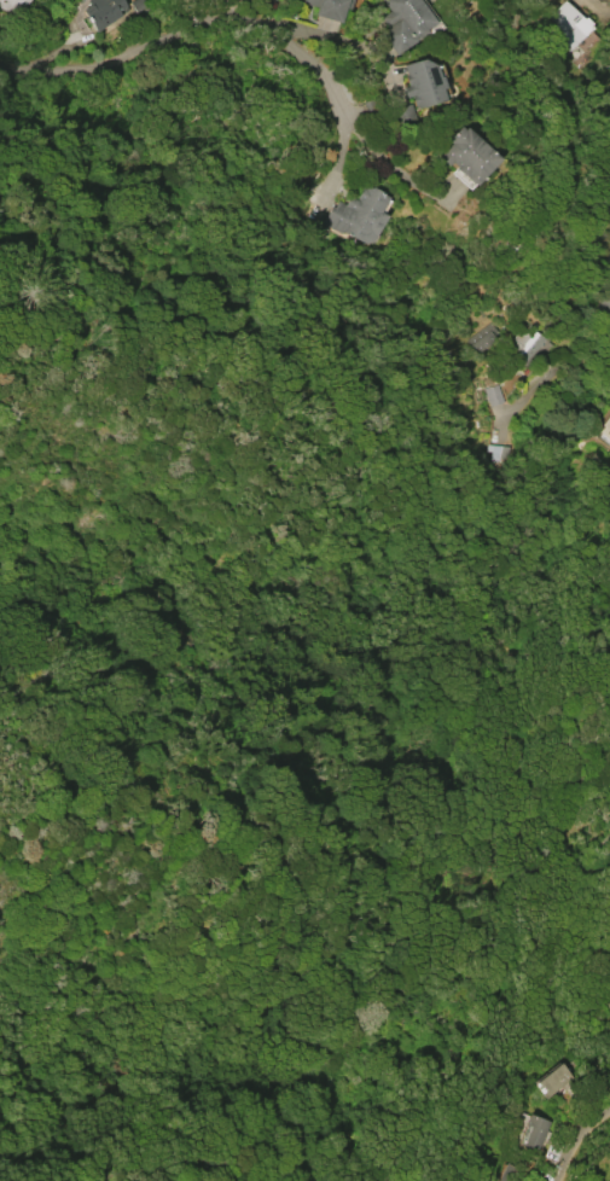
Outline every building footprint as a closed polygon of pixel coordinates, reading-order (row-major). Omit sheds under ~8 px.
[(22,18),(0,7),(0,0),(31,0),(22,18)] [(89,6),(86,0),(123,0),(130,12),(98,33),(83,10),(89,6)] [(302,2),(303,0),(354,0),(350,11),(345,8),(342,22),(313,13),(315,6),(302,2)] [(428,35),(425,30),(436,22),(420,0),(382,0),(389,11),(380,17),(388,27),(378,33),(395,57),(428,35)] [(567,0),(585,18),(586,17),(593,23),(591,25),(594,28),(592,30),(593,31),(588,36),(587,34),(570,51),(562,42),(564,41),(545,22),(567,0)] [(402,64),(423,59),(435,64),(438,77),(441,76),(443,87),(441,88),(443,99),(414,107),(411,97),(406,98),(402,87),(407,86),(403,75),(406,74),(402,64)] [(465,128),(499,159),(475,186),(472,184),(472,185),(465,179),(466,178),(464,175),(463,176),(457,170),(458,169),(455,167),(452,163),(448,167),(437,157),(449,144),(446,140),(459,126),(463,129),(465,128)] [(342,234),(324,223),(332,206),(335,209),(338,200),(345,205),(350,197),(358,200),(359,199),(356,198),(362,188),(364,190),(366,186),(371,188),(372,187),(389,196),(379,213),(387,216),(373,242),(368,243),(366,244),(343,232),(342,234)] [(603,301),(609,287),(609,320),(608,325),(598,320),(603,309),(604,309),(608,303),(603,301)] [(478,354),(503,339),(493,323),(469,338),(478,354)] [(547,338),(525,363),(510,350),(531,324),(547,338)] [(491,406),(503,403),(498,385),(486,388),(491,406)] [(603,425),(609,417),(609,444),(599,436),(602,434),(600,432),(605,426),(603,425)] [(534,1084),(562,1063),(573,1077),(546,1099),(534,1084)] [(529,1113),(547,1121),(536,1151),(523,1147),(530,1127),(524,1124),(529,1113)]
